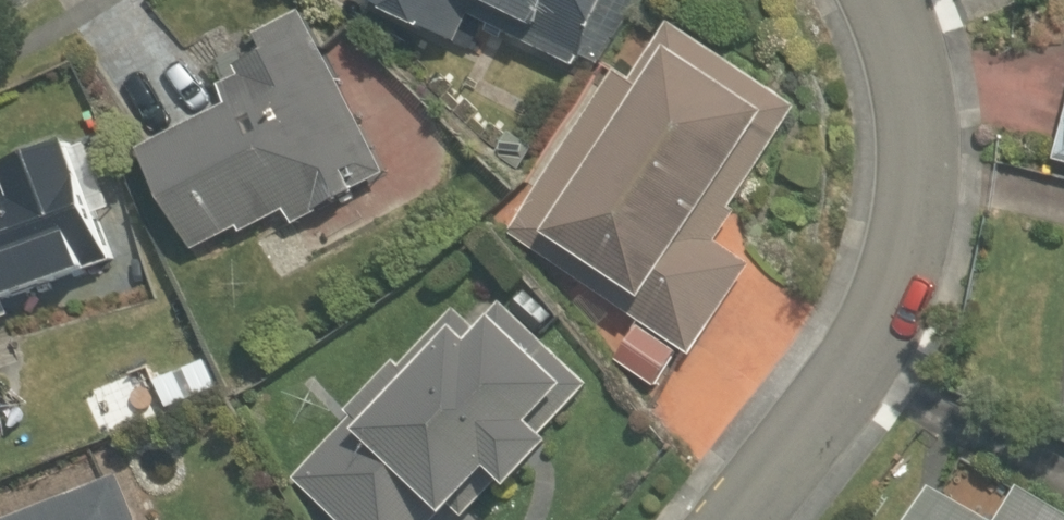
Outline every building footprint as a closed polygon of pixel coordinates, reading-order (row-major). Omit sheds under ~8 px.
[(384,27),(449,62),(475,14),(588,75),(629,0),(398,0),(384,27)] [(242,117),(153,153),(200,268),(394,188),(321,12),(216,55),(242,117)] [(623,74),(515,236),(695,358),(756,268),(720,245),(742,215),(735,211),(803,111),(676,26),(638,83),(623,74)] [(0,164),(0,331),(137,281),(84,134),(0,164)] [(485,519),(516,519),(579,458),(555,433),(601,387),(492,277),(285,482),(323,519),(464,519),(475,509),(485,519)] [(10,519),(138,519),(117,472),(10,519)] [(1032,495),(1018,519),(1063,519),(1063,514),(1032,495)] [(948,506),(940,519),(971,519),(948,506)]
